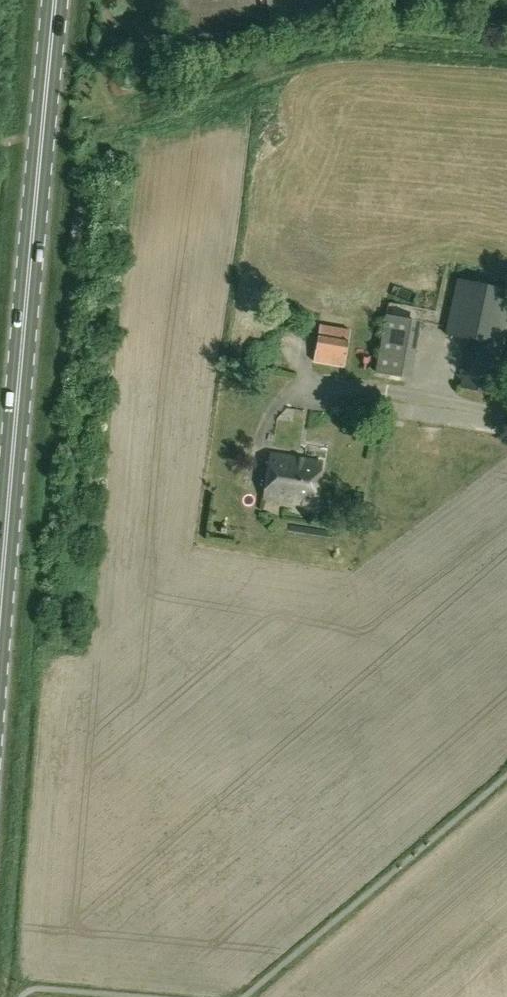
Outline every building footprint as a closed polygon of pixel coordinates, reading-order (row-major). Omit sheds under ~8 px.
[(179,32),(258,22),(255,0),(175,0),(179,32)] [(459,280),(447,335),(472,340),(462,387),(493,394),(506,330),(506,290),(459,280)] [(416,321),(388,316),(377,372),(404,378),(416,321)] [(352,330),(322,325),(315,361),(345,366),(352,330)] [(316,506),(323,463),(272,455),(265,498),(316,506)]
